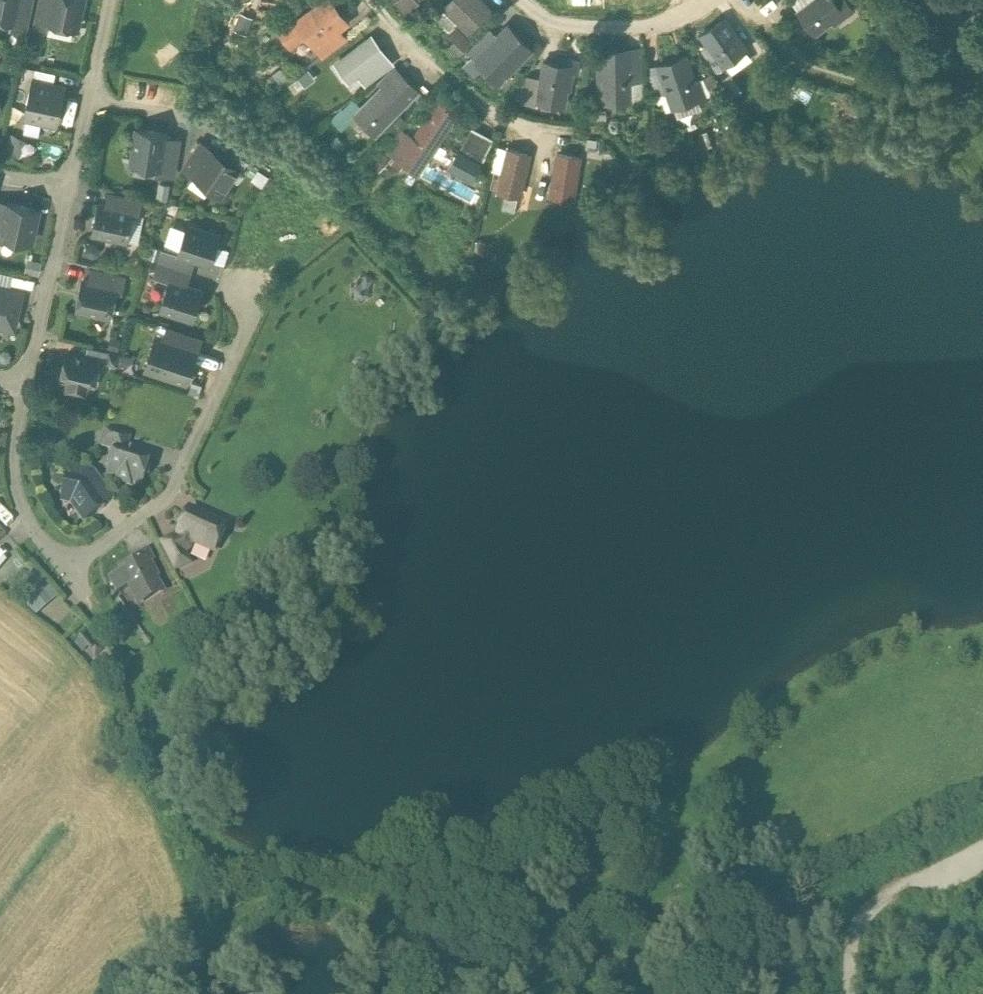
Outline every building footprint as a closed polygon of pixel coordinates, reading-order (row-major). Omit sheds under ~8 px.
[(13,20),(15,20),(17,13),(20,0),(0,0),(0,17),(13,20)] [(17,13),(28,16),(31,0),(20,0),(17,13)] [(39,10),(50,13),(53,0),(41,0),(39,10)] [(50,13),(48,20),(51,20),(78,26),(83,0),(53,0),(50,13)] [(298,19),(296,17),(280,29),(291,44),(307,32),(323,54),(345,37),(338,27),(346,22),(330,0),(323,0),(298,19)] [(446,5),(462,21),(451,32),(456,38),(447,46),(456,55),(465,46),(466,46),(473,39),(466,32),(491,7),(483,0),(451,0),(446,5)] [(799,10),(816,32),(842,12),(843,11),(835,0),(812,0),(799,10)] [(835,0),(843,11),(842,12),(845,16),(853,10),(845,0),(835,0)] [(39,10),(38,10),(35,24),(49,27),(51,20),(48,20),(50,13),(39,10)] [(28,16),(17,13),(15,20),(13,20),(12,26),(26,29),(29,16),(28,16)] [(712,47),(706,52),(718,69),(725,64),(723,60),(744,45),(725,18),(703,34),(712,47)] [(498,80),(532,47),(509,24),(498,34),(476,56),(474,55),(466,63),(477,74),(485,66),(498,80)] [(469,50),(474,55),(476,56),(498,34),(491,26),(469,50)] [(358,73),(364,82),(393,62),(372,31),(332,58),(347,80),(358,73)] [(631,94),(630,53),(602,53),(603,95),(631,94)] [(686,55),(659,64),(673,102),(698,93),(701,101),(708,99),(700,78),(695,80),(686,55)] [(579,59),(559,56),(558,63),(571,65),(570,68),(577,70),(579,59)] [(558,63),(545,61),(539,93),(566,98),(570,68),(571,65),(558,63)] [(384,86),(363,107),(382,125),(416,91),(401,76),(388,90),(384,86)] [(65,85),(34,78),(26,115),(57,122),(65,85)] [(439,101),(412,141),(407,138),(396,154),(419,169),(434,147),(434,146),(457,112),(439,101)] [(473,126),(462,146),(483,157),(494,137),(473,126)] [(159,171),(174,174),(176,160),(164,158),(167,134),(167,133),(138,128),(137,129),(132,161),(160,165),(159,171)] [(340,151),(349,142),(336,129),(327,138),(340,151)] [(9,130),(1,147),(18,155),(26,138),(9,130)] [(179,136),(167,134),(164,158),(176,160),(179,136)] [(201,143),(191,158),(201,165),(211,150),(201,143)] [(529,153),(509,148),(499,188),(508,190),(510,181),(522,183),(529,153)] [(381,149),(370,161),(379,168),(389,157),(381,149)] [(201,165),(191,158),(184,168),(194,174),(197,170),(224,188),(238,168),(211,150),(201,165)] [(480,163),(459,152),(451,166),(473,177),(480,163)] [(580,156),(559,152),(552,193),(561,194),(562,184),(575,186),(580,156)] [(522,183),(510,181),(508,190),(509,191),(509,194),(518,196),(519,193),(520,193),(522,183)] [(128,197),(108,193),(106,203),(126,208),(128,197)] [(142,199),(128,196),(128,197),(126,208),(133,209),(132,211),(139,213),(142,199)] [(8,202),(3,222),(0,222),(0,233),(32,241),(39,209),(8,202)] [(106,203),(100,202),(94,231),(126,238),(129,225),(131,226),(132,222),(130,222),(132,211),(133,209),(126,208),(106,203)] [(219,233),(188,223),(179,251),(179,252),(196,257),(210,261),(219,233)] [(173,249),(163,246),(158,260),(169,263),(173,249)] [(179,251),(173,249),(169,263),(192,270),(196,257),(179,252),(179,251)] [(25,255),(23,269),(37,271),(40,258),(25,255)] [(169,263),(158,260),(154,273),(165,277),(169,263)] [(192,270),(169,263),(165,277),(171,279),(171,278),(188,284),(192,270)] [(112,273),(91,269),(89,280),(109,284),(112,273)] [(0,271),(0,285),(10,287),(13,274),(0,271)] [(125,275),(112,272),(112,273),(109,284),(116,285),(116,288),(122,289),(125,275)] [(188,284),(171,278),(171,279),(162,307),(193,317),(202,288),(188,284)] [(89,280),(84,279),(78,308),(110,315),(116,288),(116,285),(109,284),(89,280)] [(14,326),(22,290),(10,287),(0,285),(0,323),(14,326)] [(197,347),(178,340),(181,330),(181,329),(169,325),(165,338),(169,340),(159,370),(187,379),(197,347)] [(201,336),(181,330),(178,340),(197,347),(201,336)] [(121,352),(110,349),(107,362),(119,364),(121,352)] [(99,359),(68,352),(63,376),(70,378),(68,387),(84,391),(86,381),(94,383),(99,359)] [(129,438),(107,430),(102,445),(117,450),(118,449),(125,451),(129,438)] [(125,451),(118,449),(117,450),(110,474),(119,477),(118,480),(131,485),(133,481),(142,484),(150,459),(125,451)] [(87,471),(74,468),(72,479),(85,482),(87,471)] [(101,481),(95,472),(87,471),(85,482),(88,483),(105,508),(115,501),(101,481)] [(105,508),(88,483),(85,482),(72,479),(69,479),(64,500),(74,503),(87,521),(105,508)] [(192,511),(181,536),(182,537),(181,539),(178,541),(183,552),(190,549),(193,542),(213,551),(225,526),(192,511)] [(176,538),(165,544),(178,569),(189,563),(183,552),(178,541),(176,538)] [(149,549),(131,559),(134,565),(146,558),(148,562),(154,559),(149,549)] [(134,565),(122,571),(131,587),(138,600),(162,588),(148,562),(146,558),(134,565)] [(36,571),(12,591),(19,599),(24,594),(27,598),(45,582),(36,571)] [(122,571),(110,577),(118,593),(131,587),(122,571)] [(87,633),(76,642),(84,652),(90,647),(92,650),(98,645),(87,633)]
